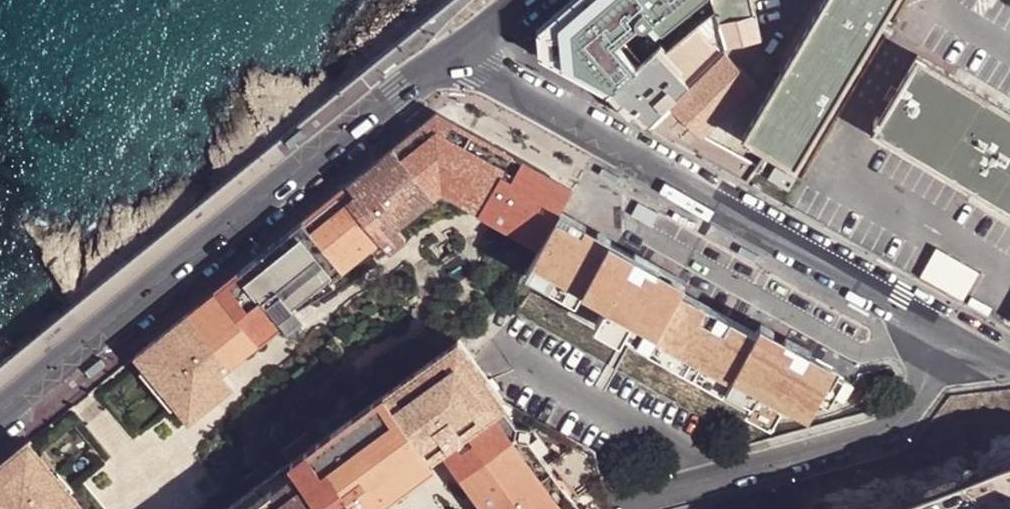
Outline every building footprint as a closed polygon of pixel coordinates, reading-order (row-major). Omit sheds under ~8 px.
[(602,97),(615,86),(630,74),(611,50),(646,19),(666,36),(708,0),(598,0),(559,34),(563,74),(602,97)] [(754,0),(717,0),(719,11),(729,46),(763,39),(754,0)] [(746,137),(760,145),(768,149),(797,166),(826,120),(829,114),(890,11),(894,5),(897,0),(827,0),(779,80),(777,84),(770,94),(746,137)] [(779,80),(827,0),(818,0),(773,76),(779,80)] [(637,115),(646,127),(669,105),(723,52),(729,46),(719,11),(669,55),(664,49),(645,62),(630,74),(615,86),(617,88),(637,115)] [(997,102),(977,90),(957,78),(918,55),(874,130),(961,182),(992,200),(1009,211),(1009,110),(997,102)] [(756,87),(727,57),(673,109),(690,126),(703,139),(705,137),(756,87)] [(617,88),(611,94),(633,119),(637,115),(617,88)] [(646,127),(679,146),(690,126),(673,109),(669,105),(646,127)] [(443,195),(539,249),(575,188),(438,111),(134,358),(186,425),(233,388),(222,375),(443,195)] [(694,154),(714,165),(724,150),(709,141),(705,137),(703,139),(690,126),(679,146),(694,154)] [(714,165),(746,183),(757,168),(748,164),(724,150),(714,165)] [(612,242),(563,214),(530,270),(582,297),(589,285),(612,297),(603,316),(628,330),(632,326),(656,339),(653,344),(729,386),(732,381),(758,394),(755,401),(779,414),(789,396),(814,409),(822,395),(834,401),(840,391),(850,395),(860,377),(839,366),(841,363),(791,335),(788,339),(764,326),(758,336),(683,292),(687,282),(663,269),(664,266),(614,238),(612,242)] [(615,503),(598,447),(507,396),(462,333),(287,463),(293,474),(244,508),(617,508),(615,503)] [(28,442),(0,465),(0,508),(86,508),(28,442)]
